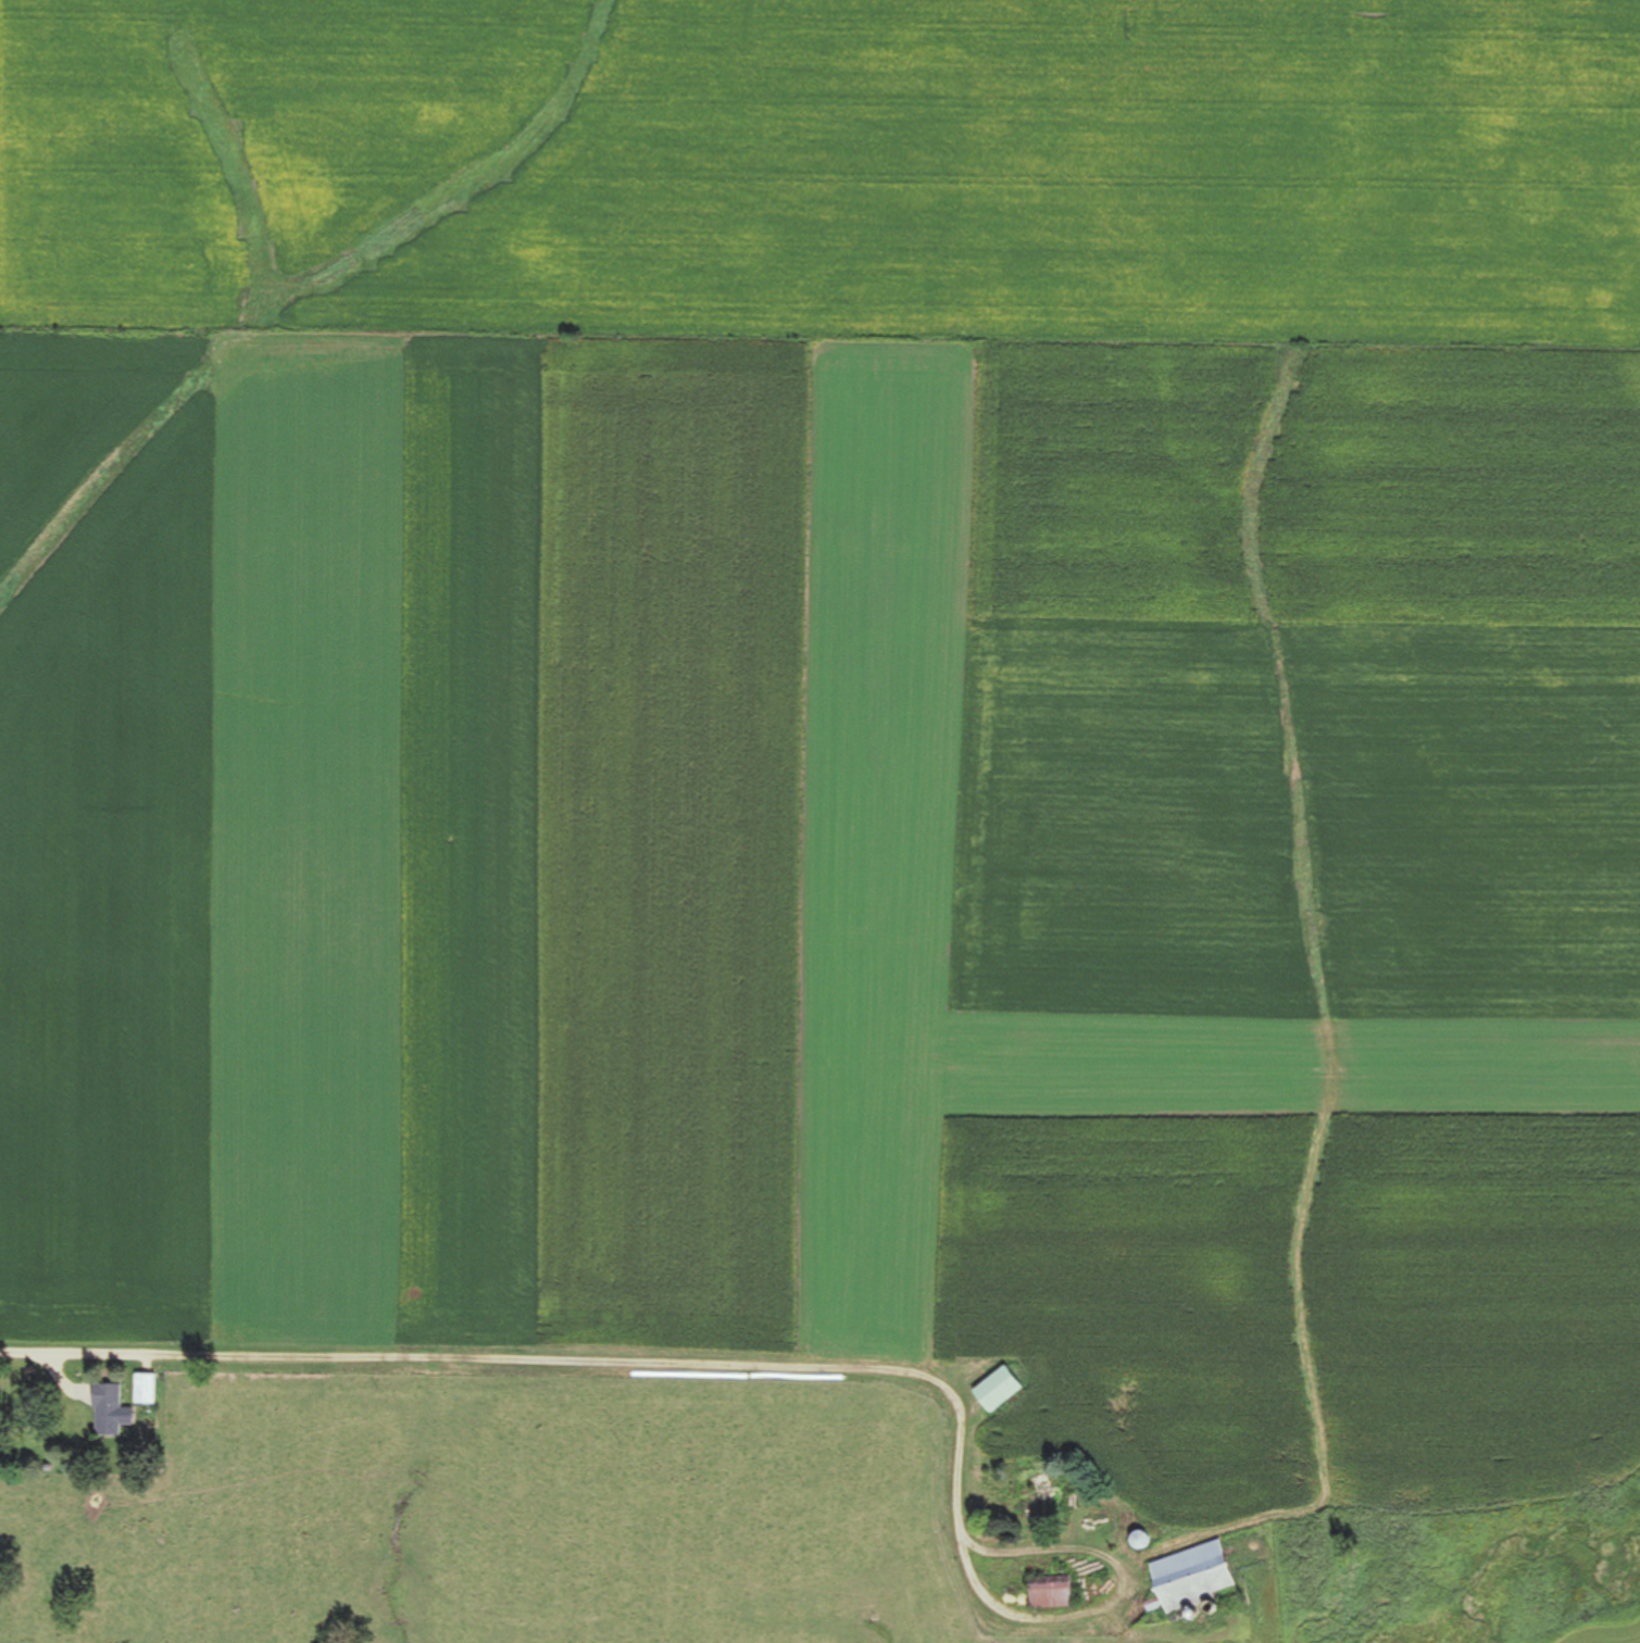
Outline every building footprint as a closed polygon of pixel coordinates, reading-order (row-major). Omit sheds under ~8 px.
[(985,1415),(1020,1390),(1003,1366),(968,1391),(985,1415)] [(131,1405),(157,1405),(157,1375),(131,1375),(131,1405)] [(90,1437),(119,1437),(119,1384),(90,1384),(90,1437)] [(1027,1505),(1054,1497),(1047,1472),(1020,1480),(1027,1505)] [(1124,1539),(1131,1552),(1149,1543),(1141,1529),(1124,1539)] [(1140,1564),(1153,1608),(1161,1606),(1167,1624),(1236,1605),(1218,1542),(1140,1564)] [(1070,1576),(1024,1578),(1025,1608),(1071,1607),(1070,1576)]
